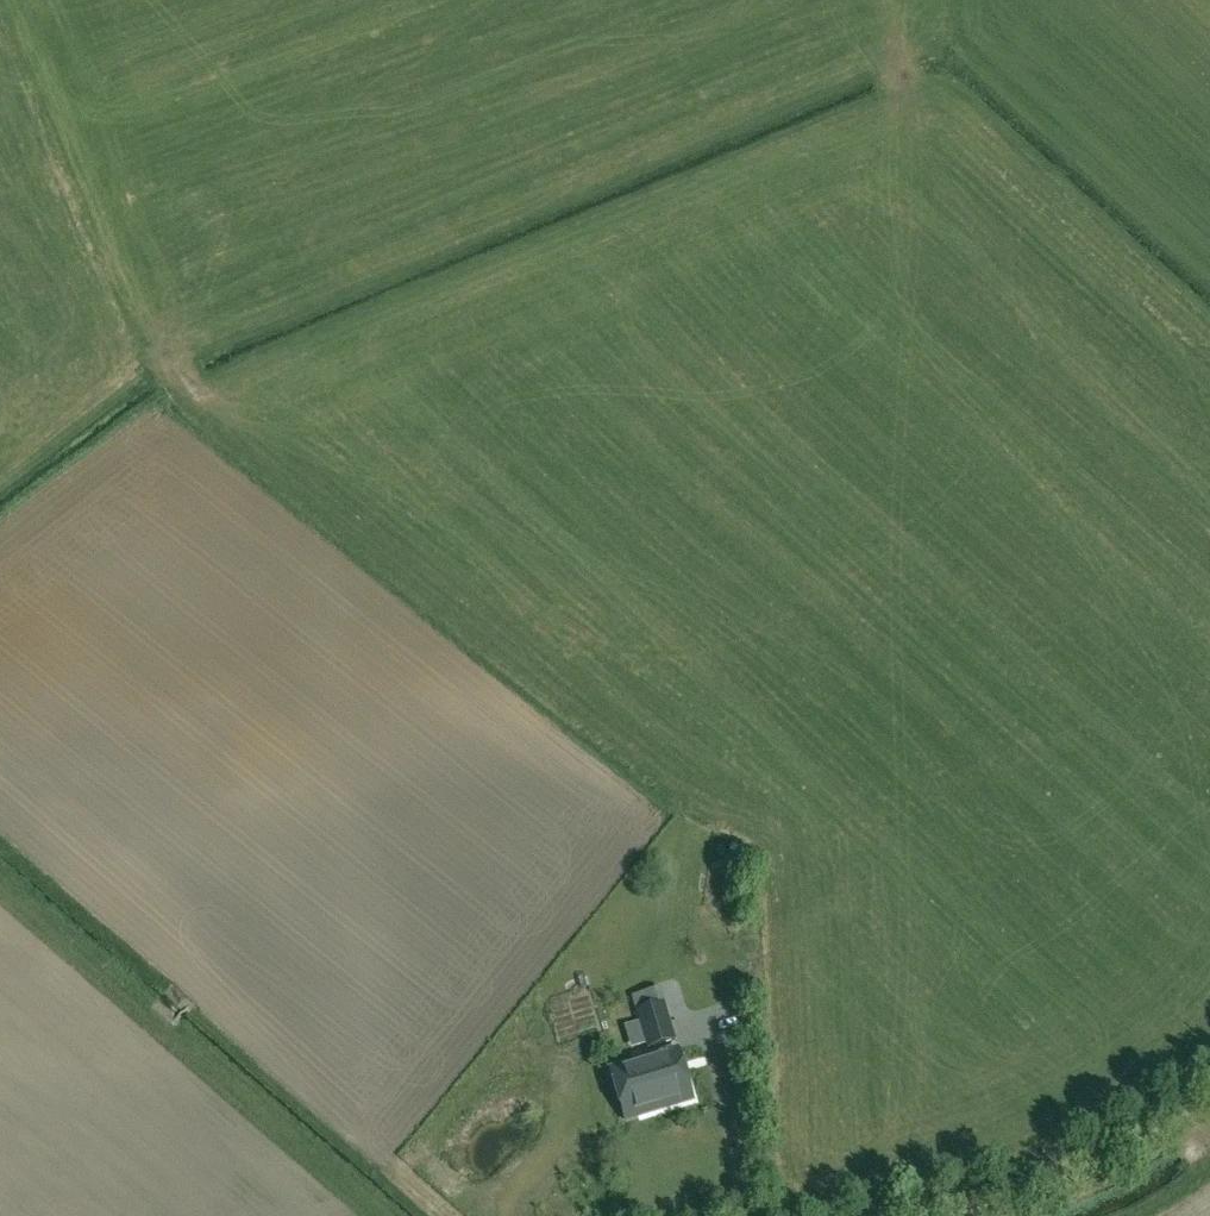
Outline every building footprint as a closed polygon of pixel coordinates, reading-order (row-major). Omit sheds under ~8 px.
[(677,1046),(668,1008),(640,1015),(650,1052),(677,1046)] [(693,1108),(680,1058),(625,1071),(611,1075),(624,1126),(638,1122),(693,1108)]
